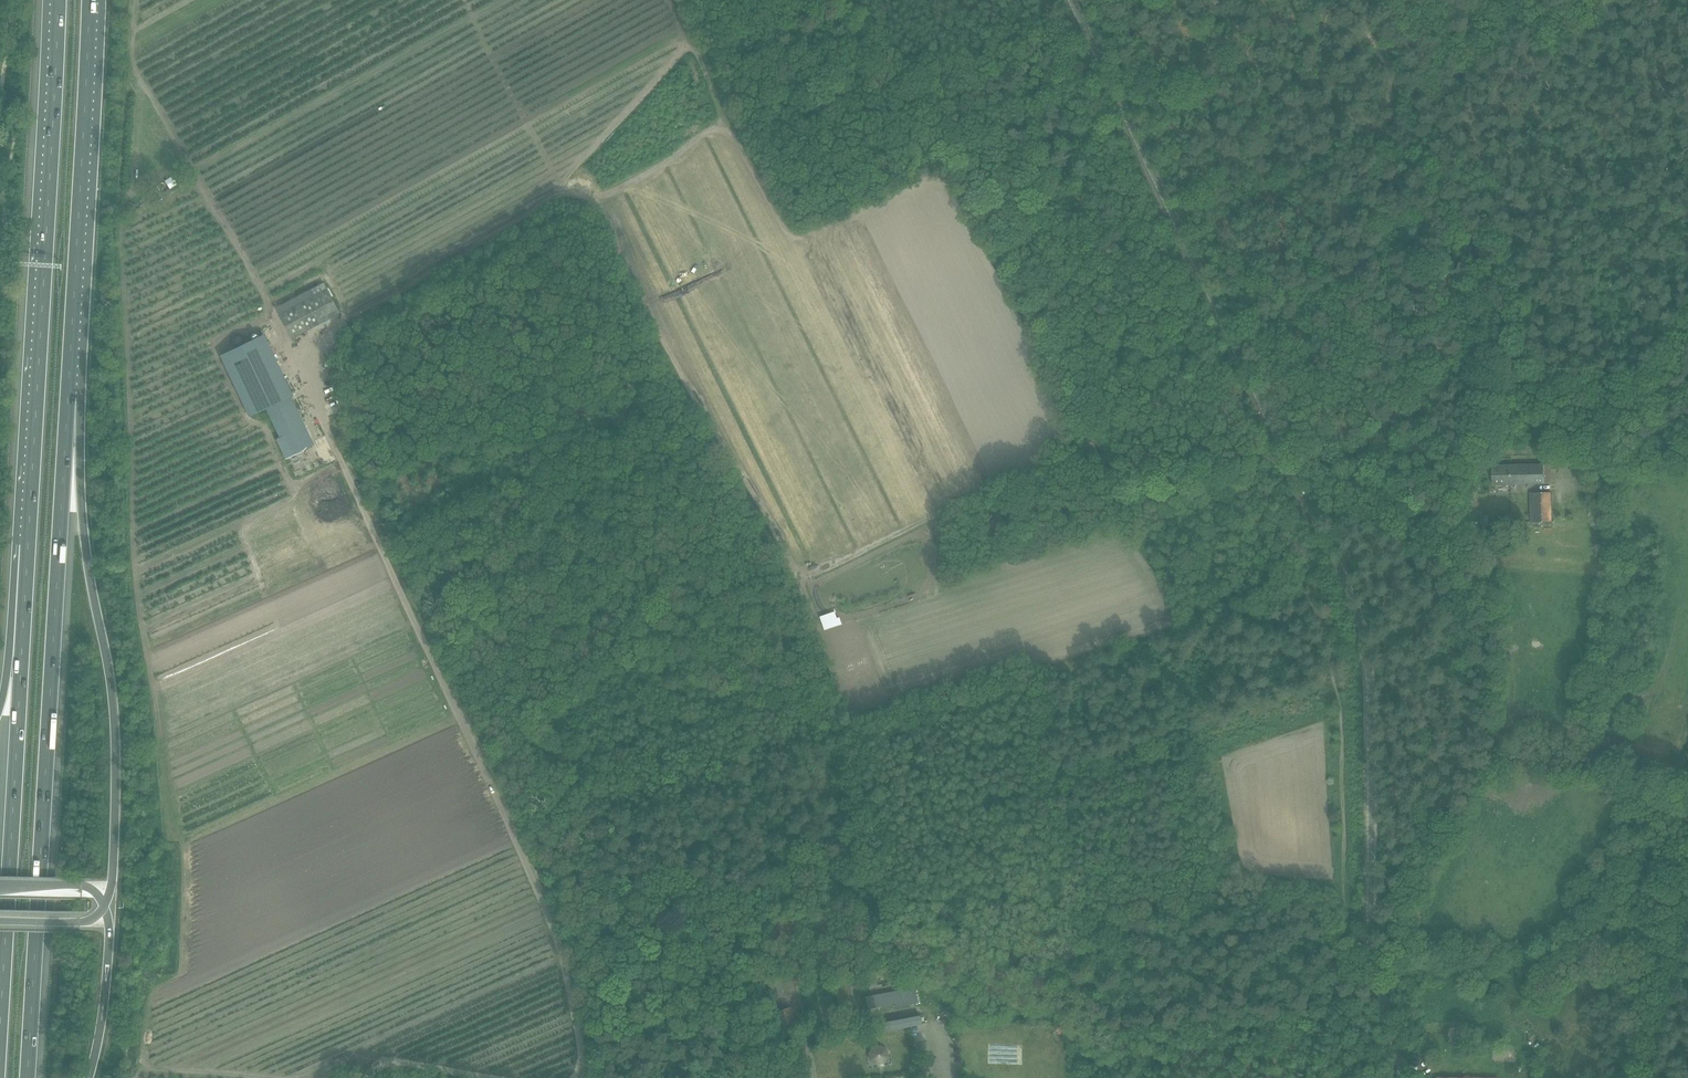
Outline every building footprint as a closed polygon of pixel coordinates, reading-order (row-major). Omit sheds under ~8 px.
[(276,307),(292,338),(341,312),(325,282),(276,307)] [(262,335),(222,355),(251,415),(266,407),(281,438),(278,439),(287,457),(314,444),(291,396),(292,395),(262,335)] [(1550,464),(1535,464),(1492,465),(1492,484),(1551,483),(1550,464)] [(1551,492),(1532,492),(1533,522),(1551,521),(1551,492)] [(823,617),(826,623),(837,618),(834,612),(823,617)] [(771,947),(770,961),(777,961),(779,948),(771,947)] [(848,1000),(842,974),(832,977),(839,1009),(852,1006),(850,1000),(848,1000)] [(770,979),(774,998),(782,996),(778,977),(770,979)] [(914,987),(892,991),(894,1006),(895,1007),(917,1003),(914,987)] [(894,1006),(892,991),(866,996),(868,1011),(894,1006)] [(871,1024),(872,1033),(921,1024),(919,1015),(871,1024)] [(867,1042),(873,1058),(888,1053),(882,1037),(867,1042)] [(1020,1041),(992,1040),(991,1057),(1019,1058),(1020,1041)] [(798,1048),(791,1049),(793,1060),(800,1059),(798,1048)]
